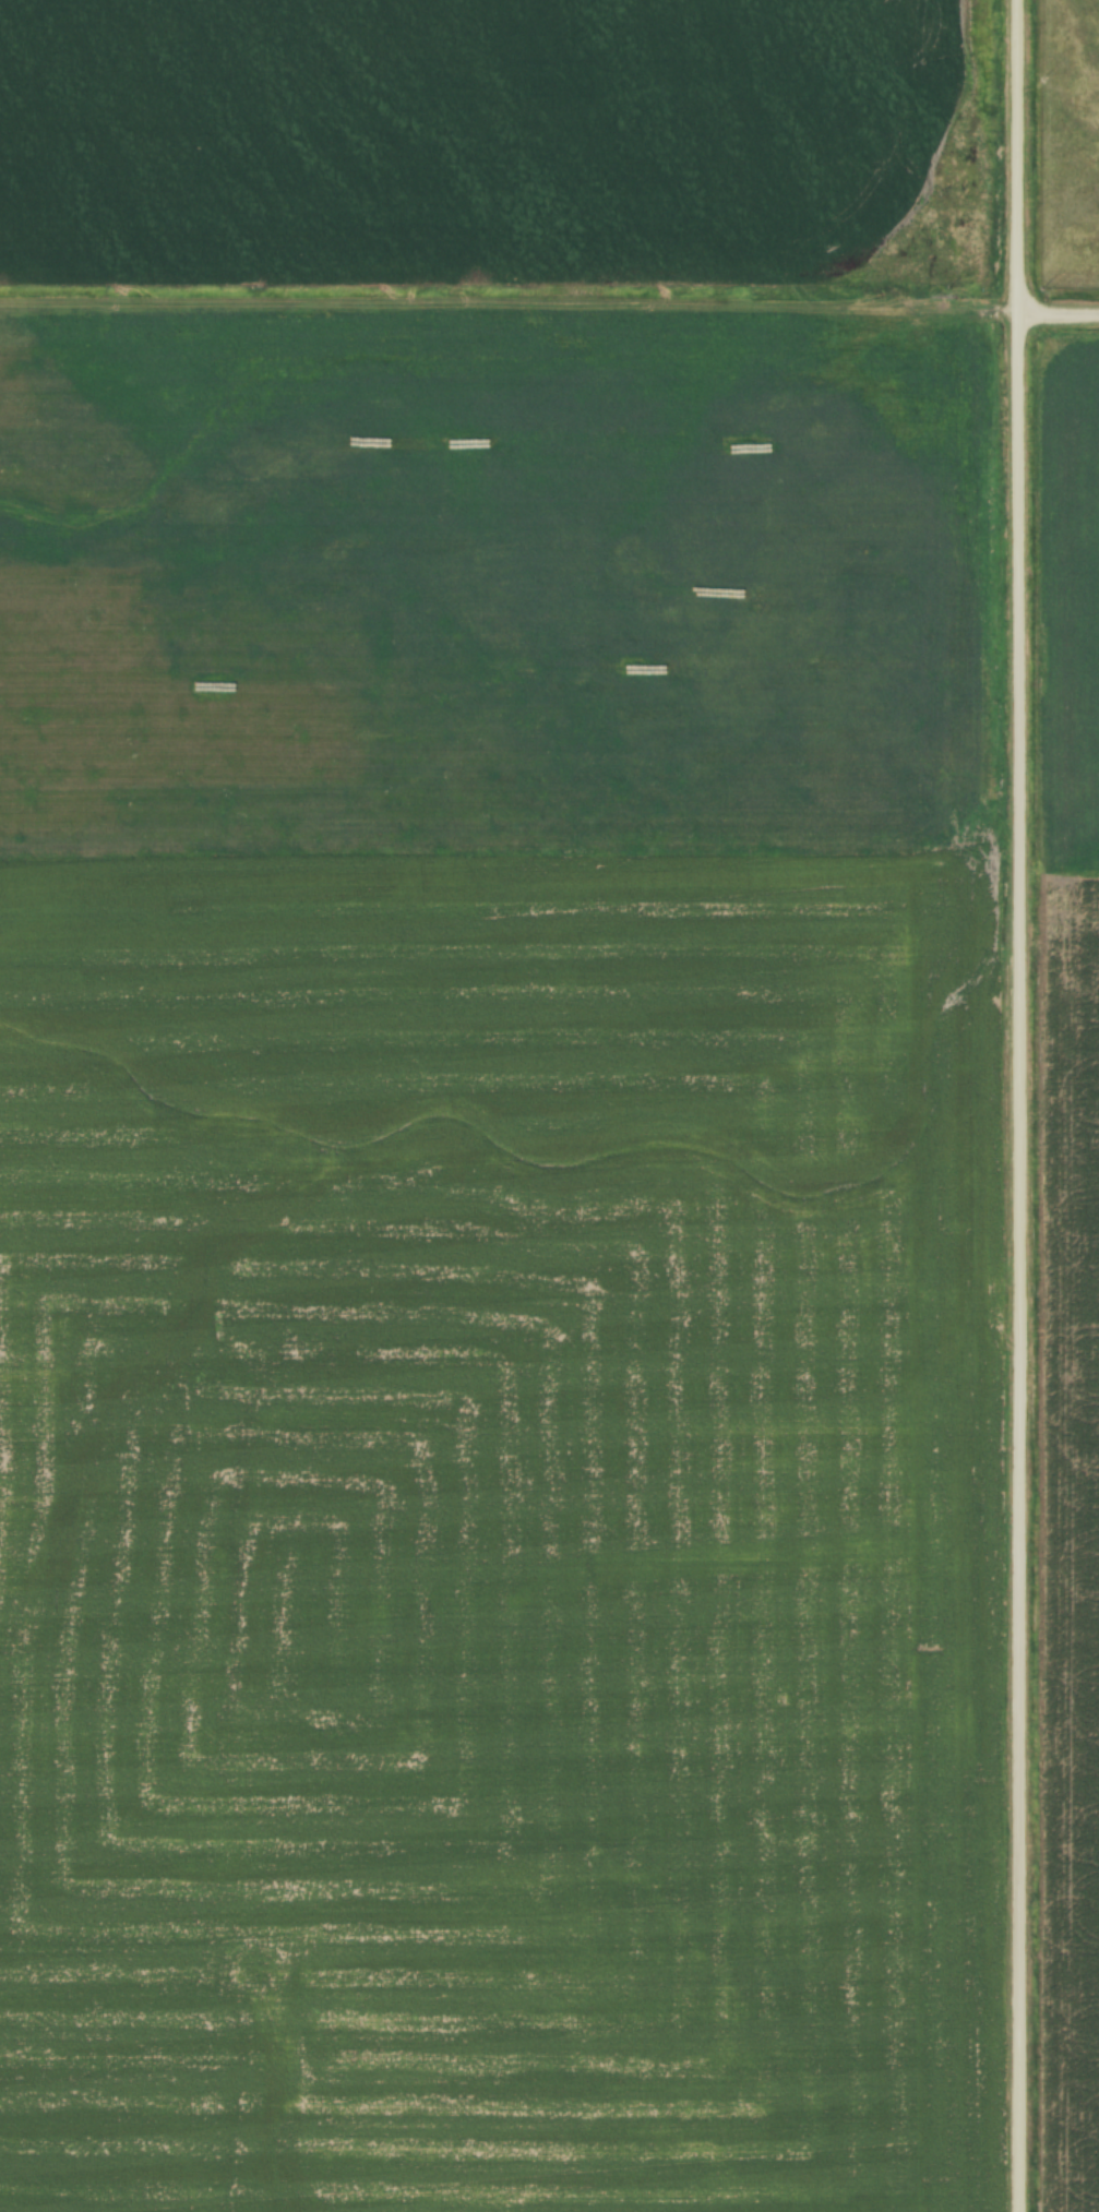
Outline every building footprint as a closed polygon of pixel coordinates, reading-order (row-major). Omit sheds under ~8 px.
[(738,448),(762,448),(762,439),(738,439),(738,448)]
